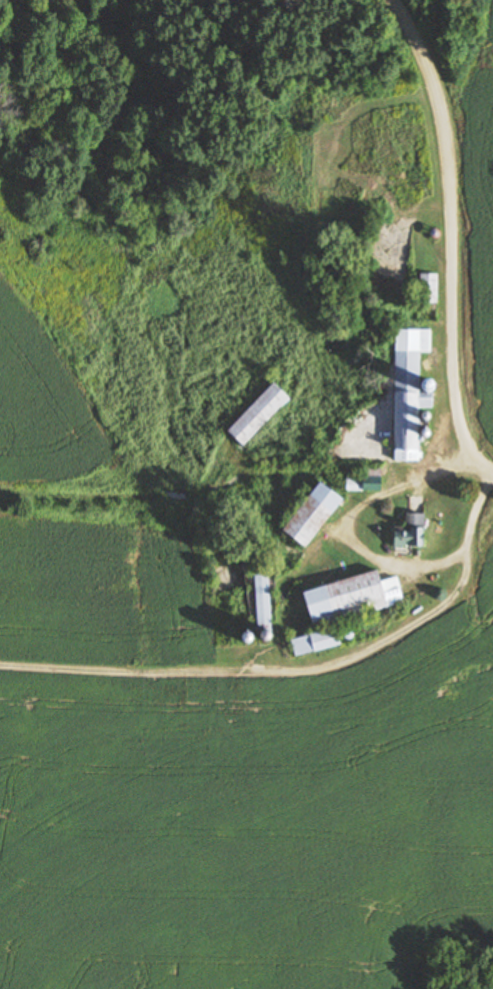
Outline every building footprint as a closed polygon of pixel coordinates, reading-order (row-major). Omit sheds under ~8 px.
[(437,302),(422,302),(422,276),(437,276),(437,302)] [(420,462),(394,461),(396,334),(431,335),(430,352),(422,352),(420,462)] [(229,429),(243,444),(291,398),(278,384),(229,429)] [(430,457),(432,437),(440,437),(438,458),(430,457)] [(347,478),(347,492),(382,492),(382,471),(364,471),(364,478),(347,478)] [(326,488),(288,533),(305,548),(343,503),(326,488)] [(395,548),(395,527),(404,527),(405,514),(423,514),(423,548),(395,548)] [(302,593),(310,622),(383,602),(378,584),(375,573),(302,593)] [(256,577),(271,577),(273,623),(258,624),(256,577)] [(383,602),(400,598),(395,580),(378,584),(383,602)] [(291,641),(337,629),(342,645),(295,657),(291,641)]
